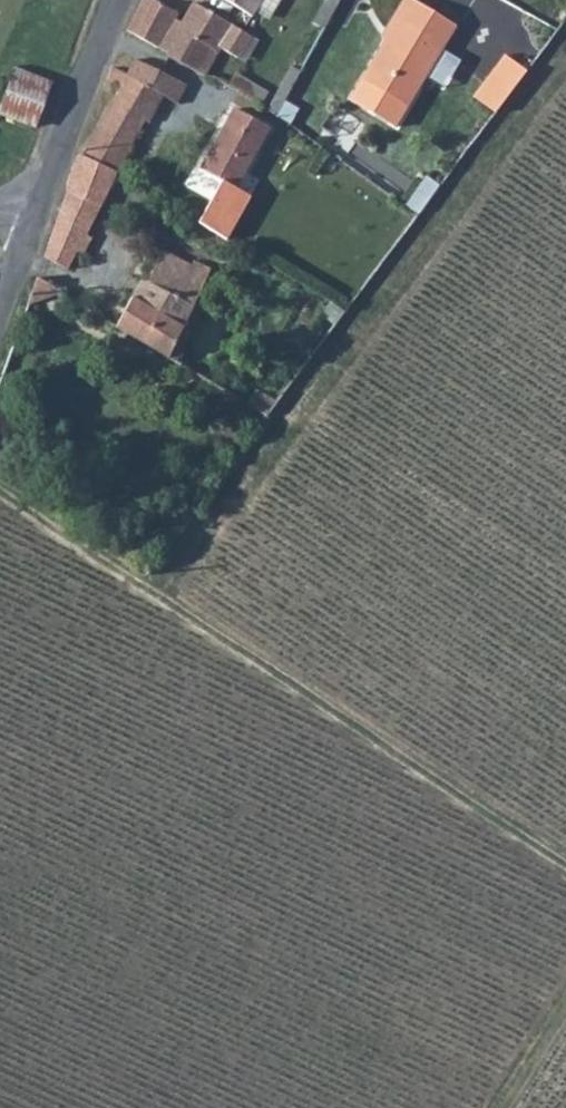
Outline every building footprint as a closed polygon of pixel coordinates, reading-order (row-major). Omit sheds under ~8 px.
[(153,65),(176,76),(190,47),(199,51),(201,46),(221,56),(234,32),(172,0),(162,22),(157,21),(155,17),(157,12),(133,0),(122,0),(109,31),(157,54),(153,65)] [(237,10),(243,0),(220,0),(237,10)] [(347,28),(361,0),(329,0),(321,15),(347,28)] [(385,16),(430,42),(446,18),(419,0),(387,0),(381,9),(385,8),(387,12),(385,16)] [(430,42),(385,16),(336,94),(380,121),(430,42)] [(521,65),(500,49),(482,72),(505,85),(521,65)] [(67,165),(100,182),(125,126),(134,130),(146,103),(158,109),(166,90),(113,61),(105,77),(92,70),(85,86),(102,93),(81,130),(67,165)] [(53,80),(18,66),(0,107),(37,121),(53,80)] [(489,107),(505,85),(482,72),(468,90),(489,107)] [(204,165),(240,185),(272,124),(234,105),(204,165)] [(75,234),(100,182),(67,165),(30,262),(56,272),(63,254),(74,259),(83,238),(75,234)] [(118,280),(97,327),(162,361),(173,339),(162,333),(195,267),(179,258),(177,261),(132,242),(126,257),(137,260),(128,282),(118,280)]
